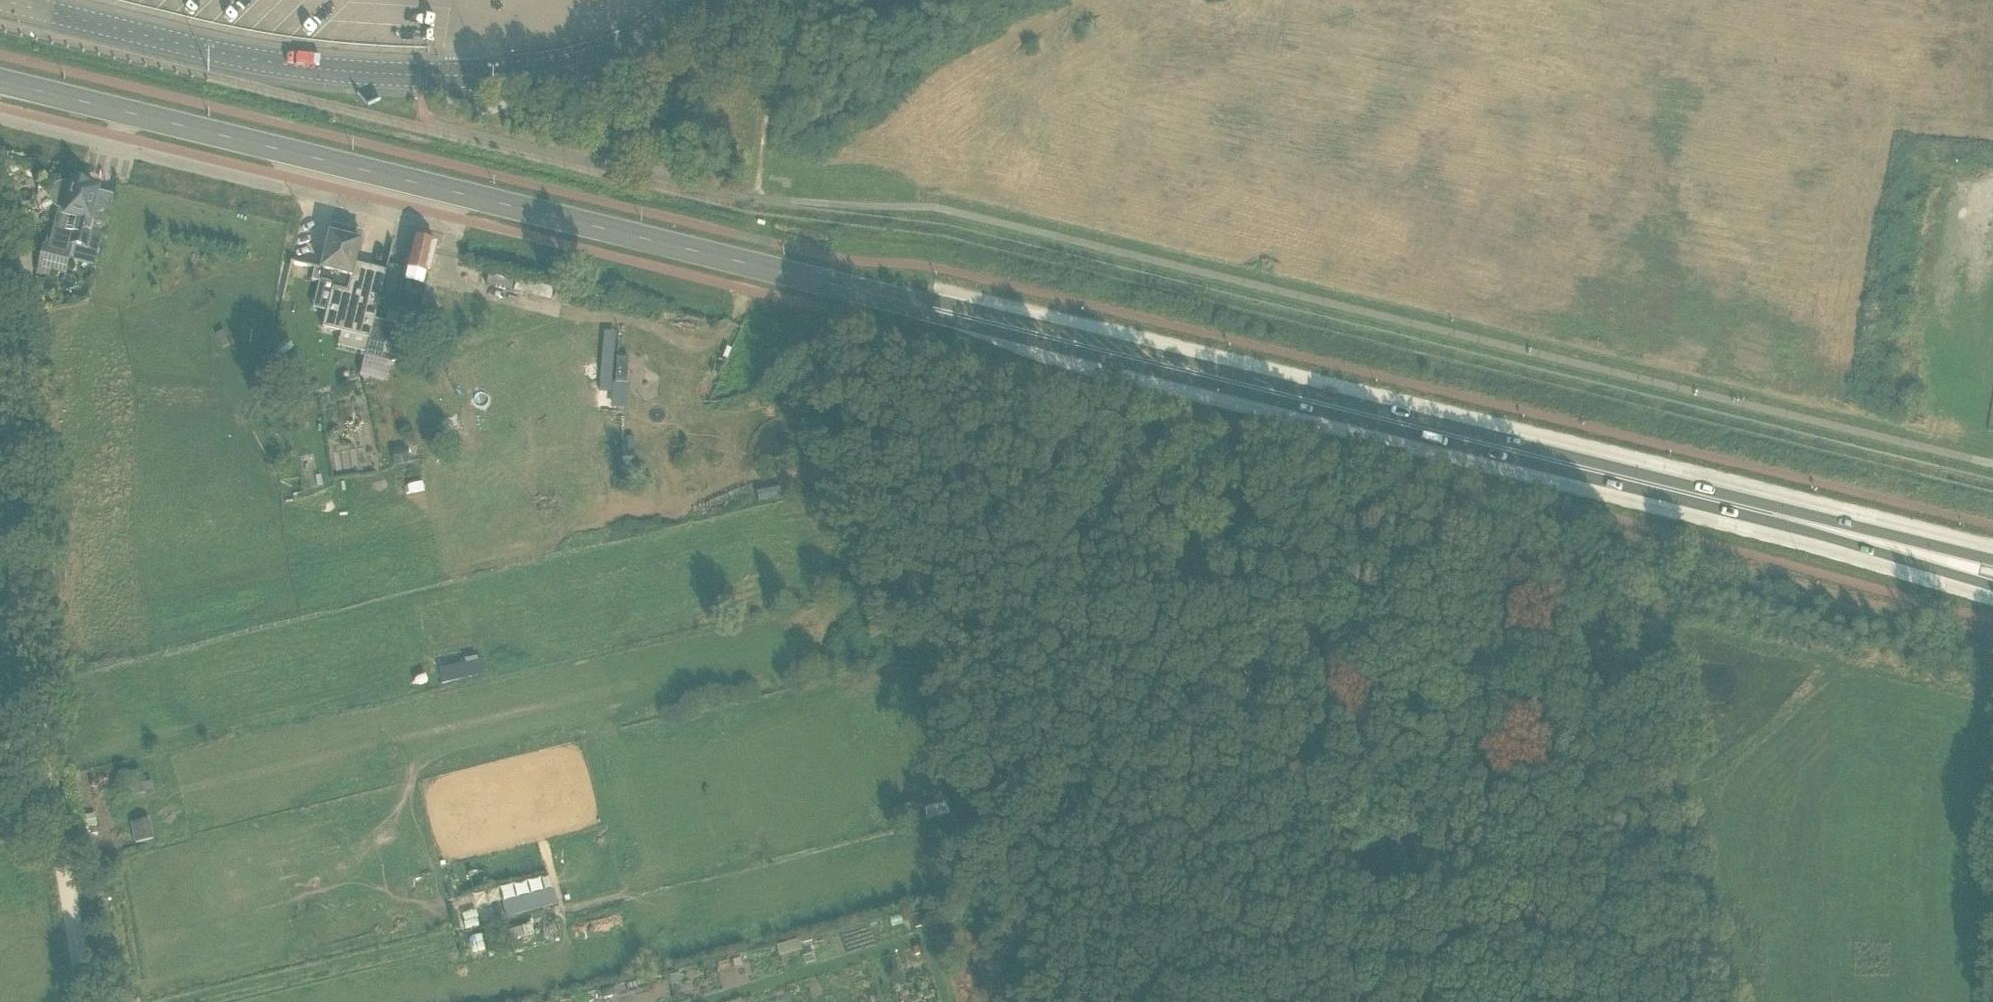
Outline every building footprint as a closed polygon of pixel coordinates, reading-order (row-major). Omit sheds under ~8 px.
[(40,265),(38,274),(48,277),(49,272),(65,275),(66,271),(66,270),(69,255),(96,262),(98,257),(103,234),(91,231),(95,213),(93,212),(95,202),(97,192),(88,190),(89,188),(85,187),(84,184),(78,183),(75,184),(72,184),(68,183),(62,183),(57,184),(52,188),(50,193),(49,198),(51,204),(64,217),(58,215),(51,248),(44,247),(40,265)] [(315,269),(312,281),(318,282),(319,283),(313,309),(326,312),(325,312),(322,329),(369,340),(370,340),(375,320),(386,272),(385,271),(355,264),(361,238),(363,233),(332,225),(330,231),(321,270),(315,268),(315,269)] [(425,294),(437,245),(412,239),(395,310),(420,316),(425,294)] [(489,276),(487,284),(509,290),(511,281),(489,276)] [(516,280),(514,291),(550,301),(553,289),(516,280)] [(369,340),(365,357),(388,363),(403,361),(408,338),(397,335),(399,326),(375,320),(370,340),(369,340)] [(617,358),(615,383),(627,384),(629,359),(617,358)] [(404,448),(391,450),(394,465),(406,463),(404,448)] [(388,452),(380,453),(381,464),(389,463),(388,452)] [(477,660),(439,669),(442,685),(481,676),(477,660)] [(140,771),(122,775),(127,797),(144,794),(140,771)] [(922,823),(918,805),(896,810),(900,828),(922,823)] [(147,839),(147,831),(141,831),(140,822),(132,823),(133,839),(147,839)] [(498,891),(458,897),(460,908),(500,902),(498,891)] [(525,898),(504,903),(507,915),(528,910),(554,903),(551,891),(525,898)] [(924,913),(911,917),(915,928),(928,925),(924,913)] [(522,928),(499,935),(501,945),(525,938),(522,928)] [(740,959),(732,961),(734,968),(742,966),(740,959)] [(728,961),(717,963),(719,969),(729,967),(728,961)] [(615,989),(602,992),(604,999),(616,996),(615,989)]
